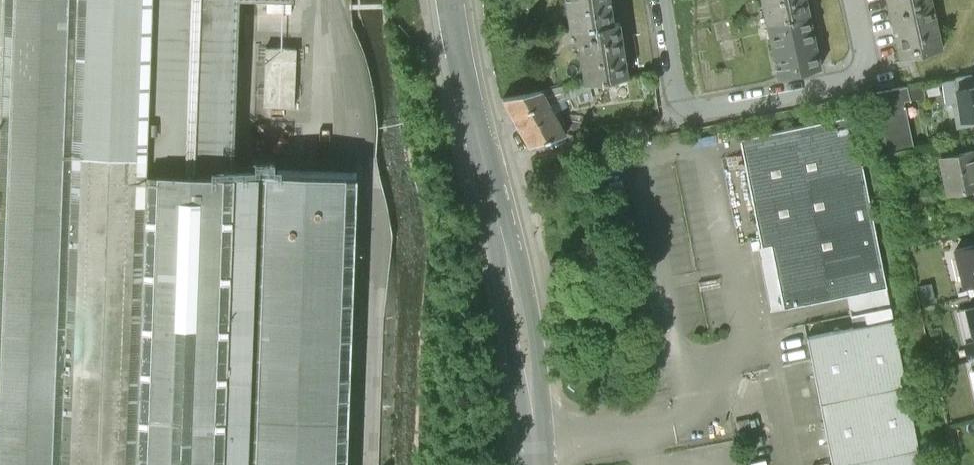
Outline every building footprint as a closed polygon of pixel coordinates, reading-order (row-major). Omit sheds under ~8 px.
[(343,178),(237,176),(240,3),(289,4),(289,0),(0,0),(0,464),(333,464),(343,178)] [(609,0),(564,0),(568,35),(574,34),(613,29),(609,0)] [(807,0),(763,0),(768,24),(811,15),(807,0)] [(929,0),(891,0),(887,1),(900,60),(940,52),(929,0)] [(822,67),(811,15),(768,24),(779,76),(822,67)] [(625,83),(618,28),(613,29),(574,34),(582,89),(625,83)] [(297,105),(298,44),(266,44),(264,104),(297,105)] [(945,84),(947,93),(971,89),(969,79),(945,84)] [(550,88),(554,107),(569,103),(564,84),(550,88)] [(912,100),(908,85),(878,92),(890,146),(915,140),(906,102),(912,100)] [(947,93),(950,106),(947,107),(951,129),(973,125),(973,88),(971,89),(947,93)] [(565,134),(542,92),(502,100),(528,145),(565,134)] [(845,112),(732,135),(755,246),(765,243),(778,303),(831,293),(836,317),(859,312),(885,307),(845,112)] [(915,140),(890,146),(893,157),(918,152),(915,140)] [(938,156),(948,200),(961,197),(962,202),(973,200),(973,151),(973,149),(957,152),(956,148),(949,150),(950,154),(938,156)] [(947,247),(956,285),(968,282),(973,281),(973,240),(947,247)] [(959,304),(969,343),(973,341),(973,300),(959,304)] [(862,324),(802,336),(815,403),(895,387),(901,386),(885,307),(859,312),(862,324)] [(973,353),(973,341),(969,343),(961,344),(964,355),(973,353)] [(811,404),(823,464),(830,464),(908,449),(895,387),(815,403),(811,404)] [(830,464),(911,464),(908,449),(830,464)]
